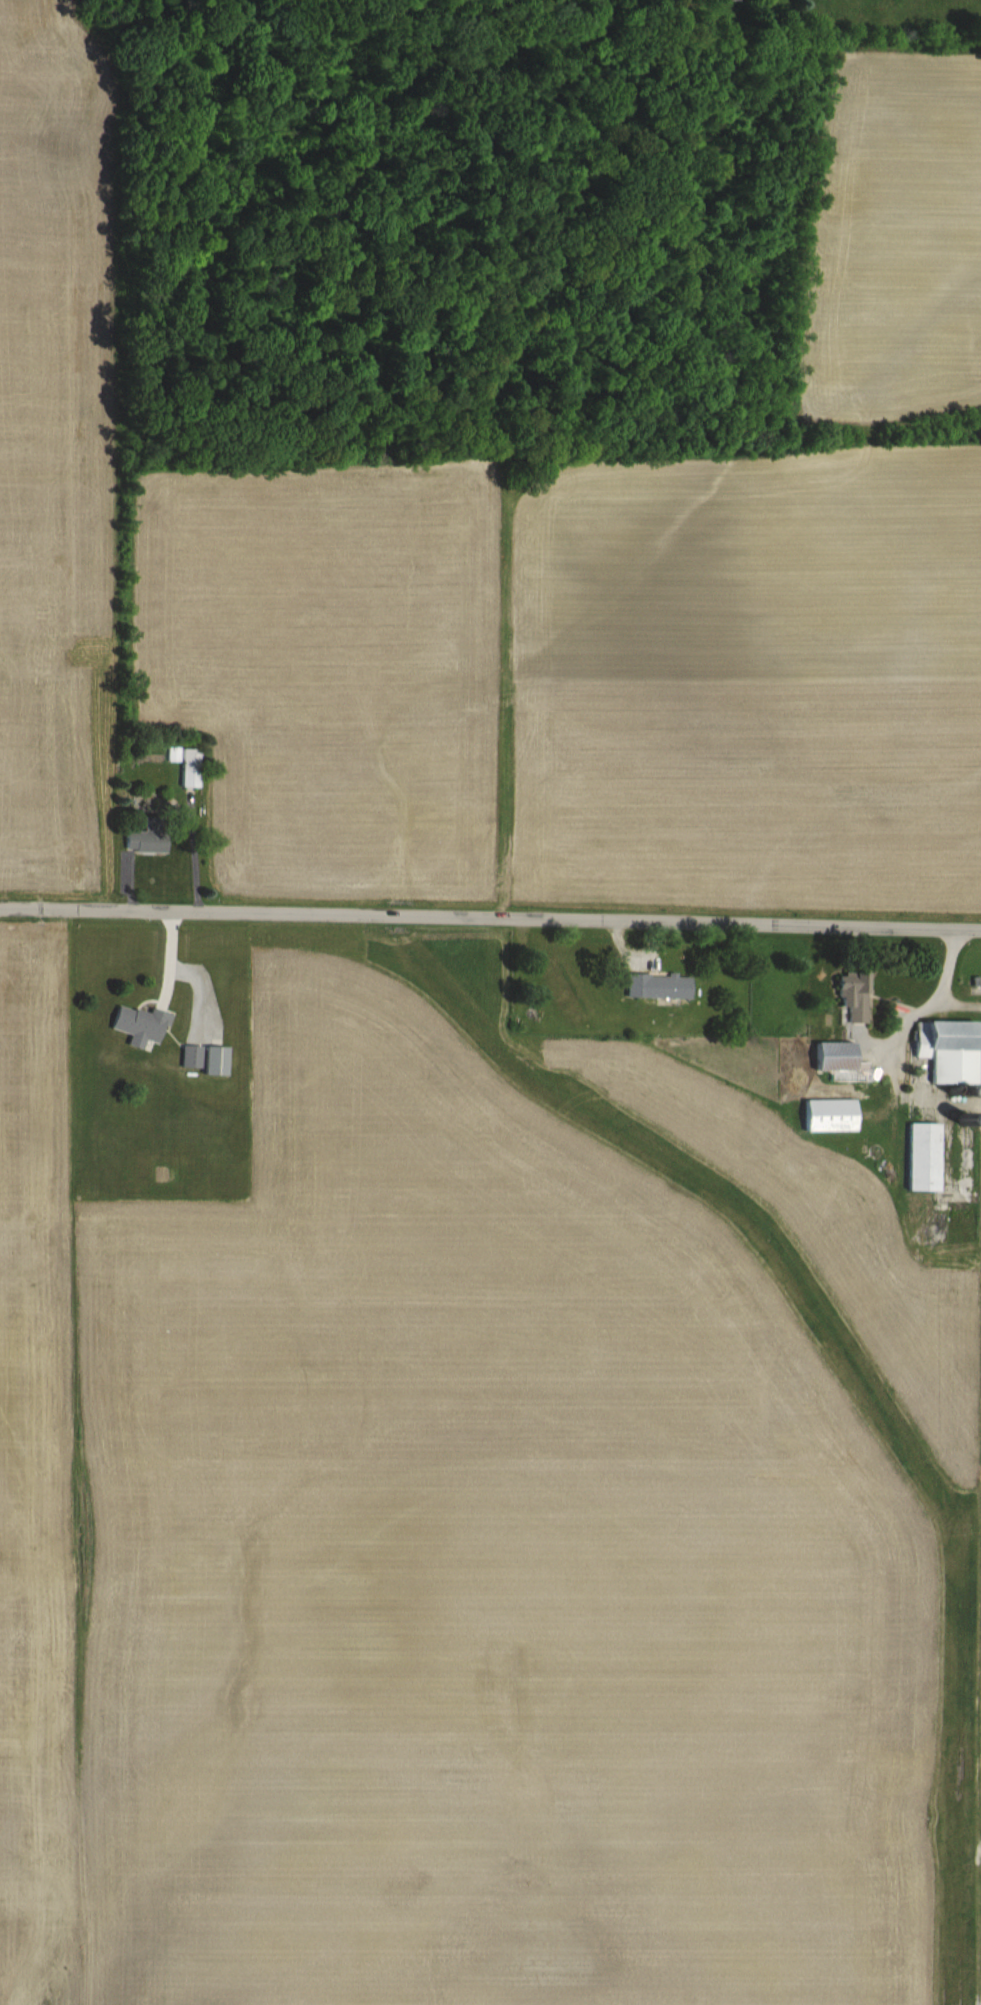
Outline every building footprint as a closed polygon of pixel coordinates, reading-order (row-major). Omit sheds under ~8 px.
[(198,787),(198,748),(181,748),(181,787),(198,787)] [(164,853),(165,820),(144,819),(143,832),(125,831),(125,852),(164,853)] [(836,973),(836,1007),(845,1007),(845,1022),(865,1023),(865,973),(836,973)] [(624,997),(688,997),(688,974),(625,974),(624,997)] [(109,1027),(129,1033),(126,1044),(142,1049),(144,1040),(158,1044),(167,1013),(150,1007),(148,1013),(116,1003),(109,1027)] [(975,1021),(913,1020),(912,1056),(928,1057),(928,1083),(974,1084),(975,1021)] [(814,1071),(853,1071),(853,1042),(814,1042),(814,1071)] [(198,1068),(198,1045),(181,1045),(181,1068),(198,1068)] [(202,1075),(225,1075),(225,1046),(202,1046),(202,1075)] [(853,1130),(853,1100),(803,1100),(803,1130),(853,1130)] [(937,1123),(906,1123),(906,1190),(937,1190),(937,1123)]
